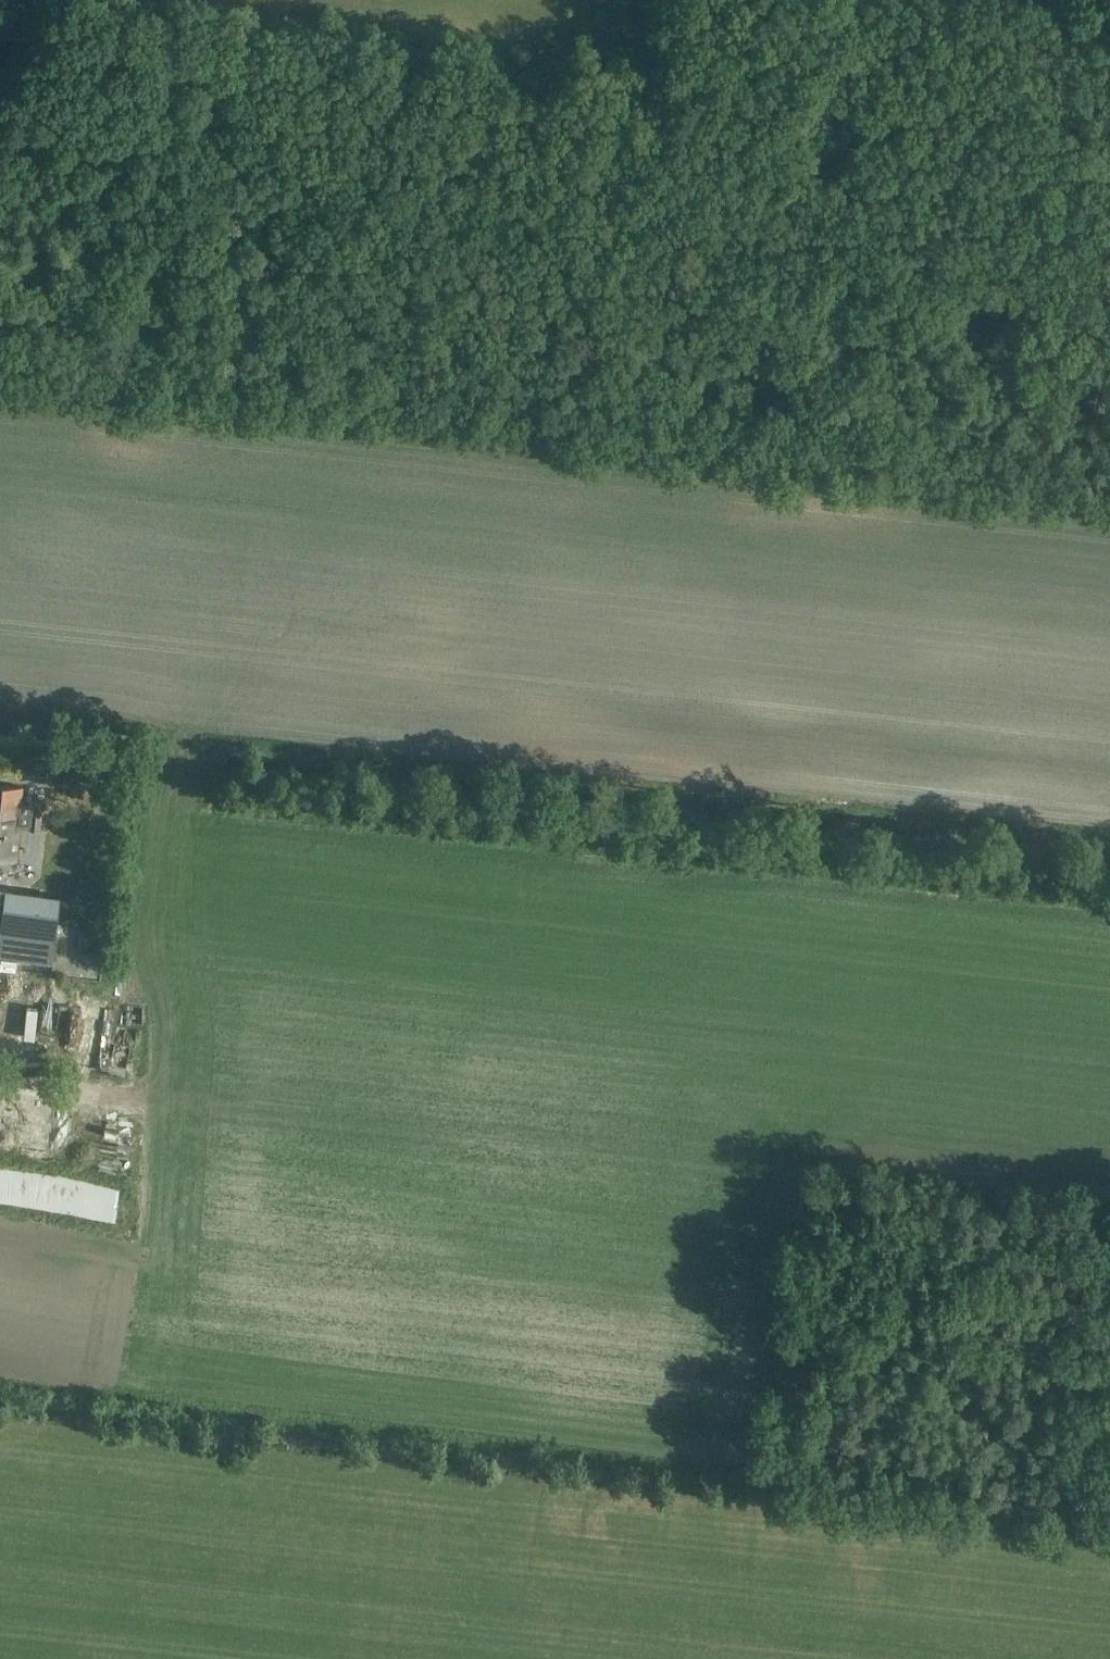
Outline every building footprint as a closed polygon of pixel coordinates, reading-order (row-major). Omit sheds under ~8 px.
[(40,830),(42,813),(31,812),(32,804),(21,803),(23,787),(0,785),(0,858),(15,860),(19,823),(29,824),(28,828),(40,830)] [(0,943),(0,955),(51,962),(59,896),(6,889),(0,943)]
